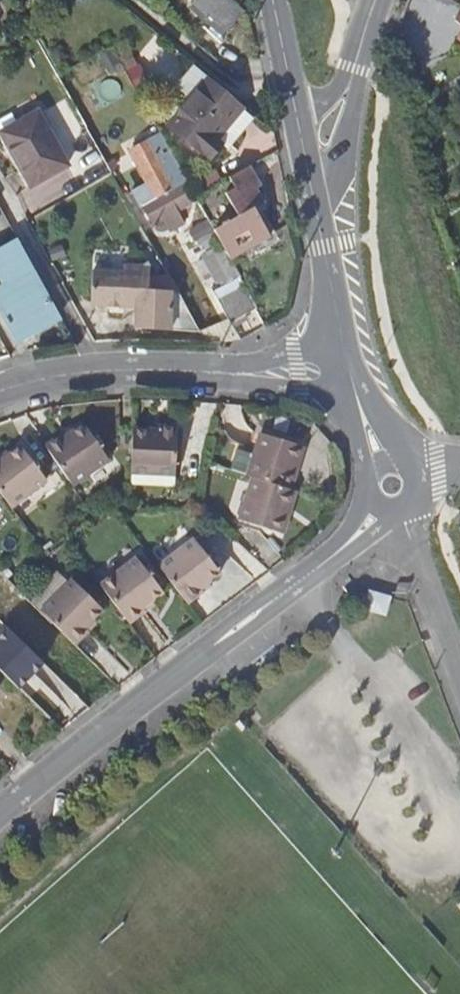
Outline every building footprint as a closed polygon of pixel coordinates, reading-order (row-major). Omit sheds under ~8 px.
[(244,11),(230,0),(198,0),(192,8),(222,35),(244,11)] [(207,80),(168,124),(207,159),(220,144),(215,139),(241,109),(207,80)] [(1,133),(30,186),(67,165),(37,112),(1,133)] [(182,206),(193,200),(182,182),(175,186),(162,163),(151,144),(149,140),(129,150),(148,183),(150,182),(157,196),(142,204),(153,223),(163,217),(170,229),(189,218),(182,206)] [(156,142),(151,144),(162,163),(166,160),(156,142)] [(247,166),(207,186),(220,209),(215,212),(225,228),(215,233),(223,247),(229,259),(270,237),(255,210),(262,206),(254,191),(259,188),(247,166)] [(17,240),(0,250),(0,278),(4,286),(0,289),(0,311),(15,338),(58,314),(30,262),(17,240)] [(210,289),(212,292),(239,277),(229,259),(223,247),(198,261),(213,287),(210,289)] [(135,329),(200,332),(177,291),(170,278),(151,279),(152,267),(150,264),(145,266),(125,266),(125,274),(94,273),(94,303),(106,303),(109,308),(119,308),(122,304),(135,304),(135,329)] [(256,308),(239,277),(212,292),(229,323),(256,308)] [(43,445),(70,483),(107,456),(82,422),(61,437),(59,433),(43,445)] [(132,429),(129,482),(174,484),(177,428),(158,427),(158,430),(132,429)] [(228,466),(250,473),(291,487),(296,469),(292,467),(299,443),(259,430),(252,450),(235,444),(228,466)] [(9,506),(46,479),(20,445),(0,460),(0,459),(0,493),(9,506)] [(291,487),(250,473),(236,516),(278,529),(286,504),(290,505),(295,488),(291,487)] [(157,566),(185,603),(201,592),(198,588),(218,573),(193,539),(157,566)] [(99,586),(127,623),(142,612),(139,608),(160,594),(135,560),(99,586)] [(41,611),(74,644),(87,632),(83,628),(102,609),(72,580),(41,611)] [(386,596),(368,590),(363,607),(381,612),(386,596)] [(0,634),(0,670),(17,687),(42,662),(7,627),(0,634)]
